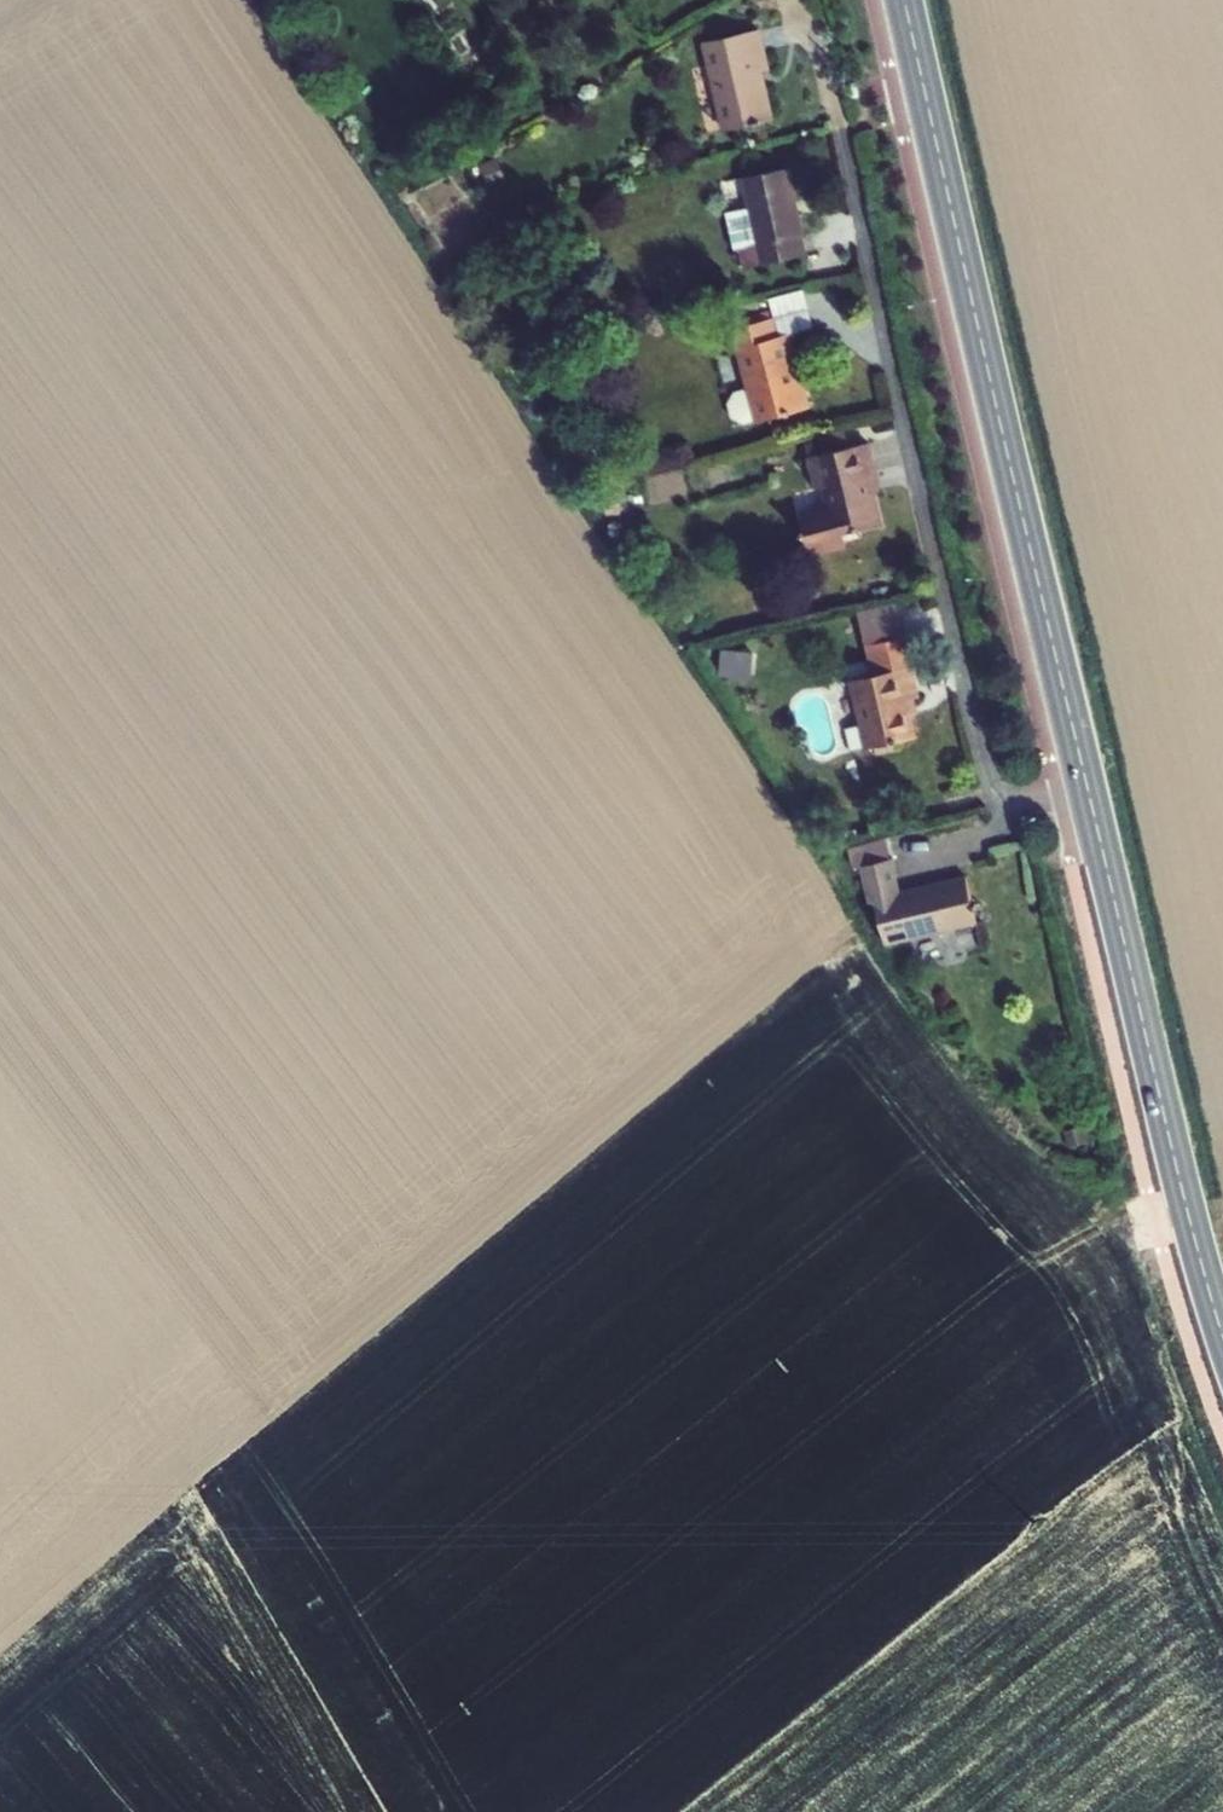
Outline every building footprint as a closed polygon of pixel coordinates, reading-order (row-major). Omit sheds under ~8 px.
[(454,0),(433,0),(442,12),(455,2),(454,0)] [(769,70),(760,30),(705,42),(725,130),(774,120),(764,72),(769,70)] [(807,255),(790,167),(743,176),(750,208),(726,213),(734,250),(740,249),(744,269),(807,255)] [(769,310),(728,323),(730,330),(772,318),(769,310)] [(781,336),(774,317),(772,318),(730,330),(748,391),(734,395),(727,407),(731,420),(743,427),(757,423),(811,408),(803,380),(801,380),(789,334),(781,336)] [(830,452),(810,457),(817,489),(827,486),(830,501),(809,506),(803,517),(808,538),(819,545),(839,540),(838,534),(841,533),(879,525),(869,477),(879,474),(869,442),(848,448),(844,431),(826,435),(830,452)] [(619,493),(608,493),(607,513),(619,513),(619,493)] [(874,674),(852,679),(863,725),(868,748),(875,747),(877,754),(894,750),(893,743),(916,738),(908,700),(919,698),(912,666),(905,636),(868,644),(874,674)] [(863,725),(845,729),(850,752),(868,748),(863,725)] [(852,849),(858,867),(893,854),(887,837),(852,849)] [(978,923),(967,876),(901,891),(893,858),(862,866),(870,901),(876,900),(887,944),(978,923)]
